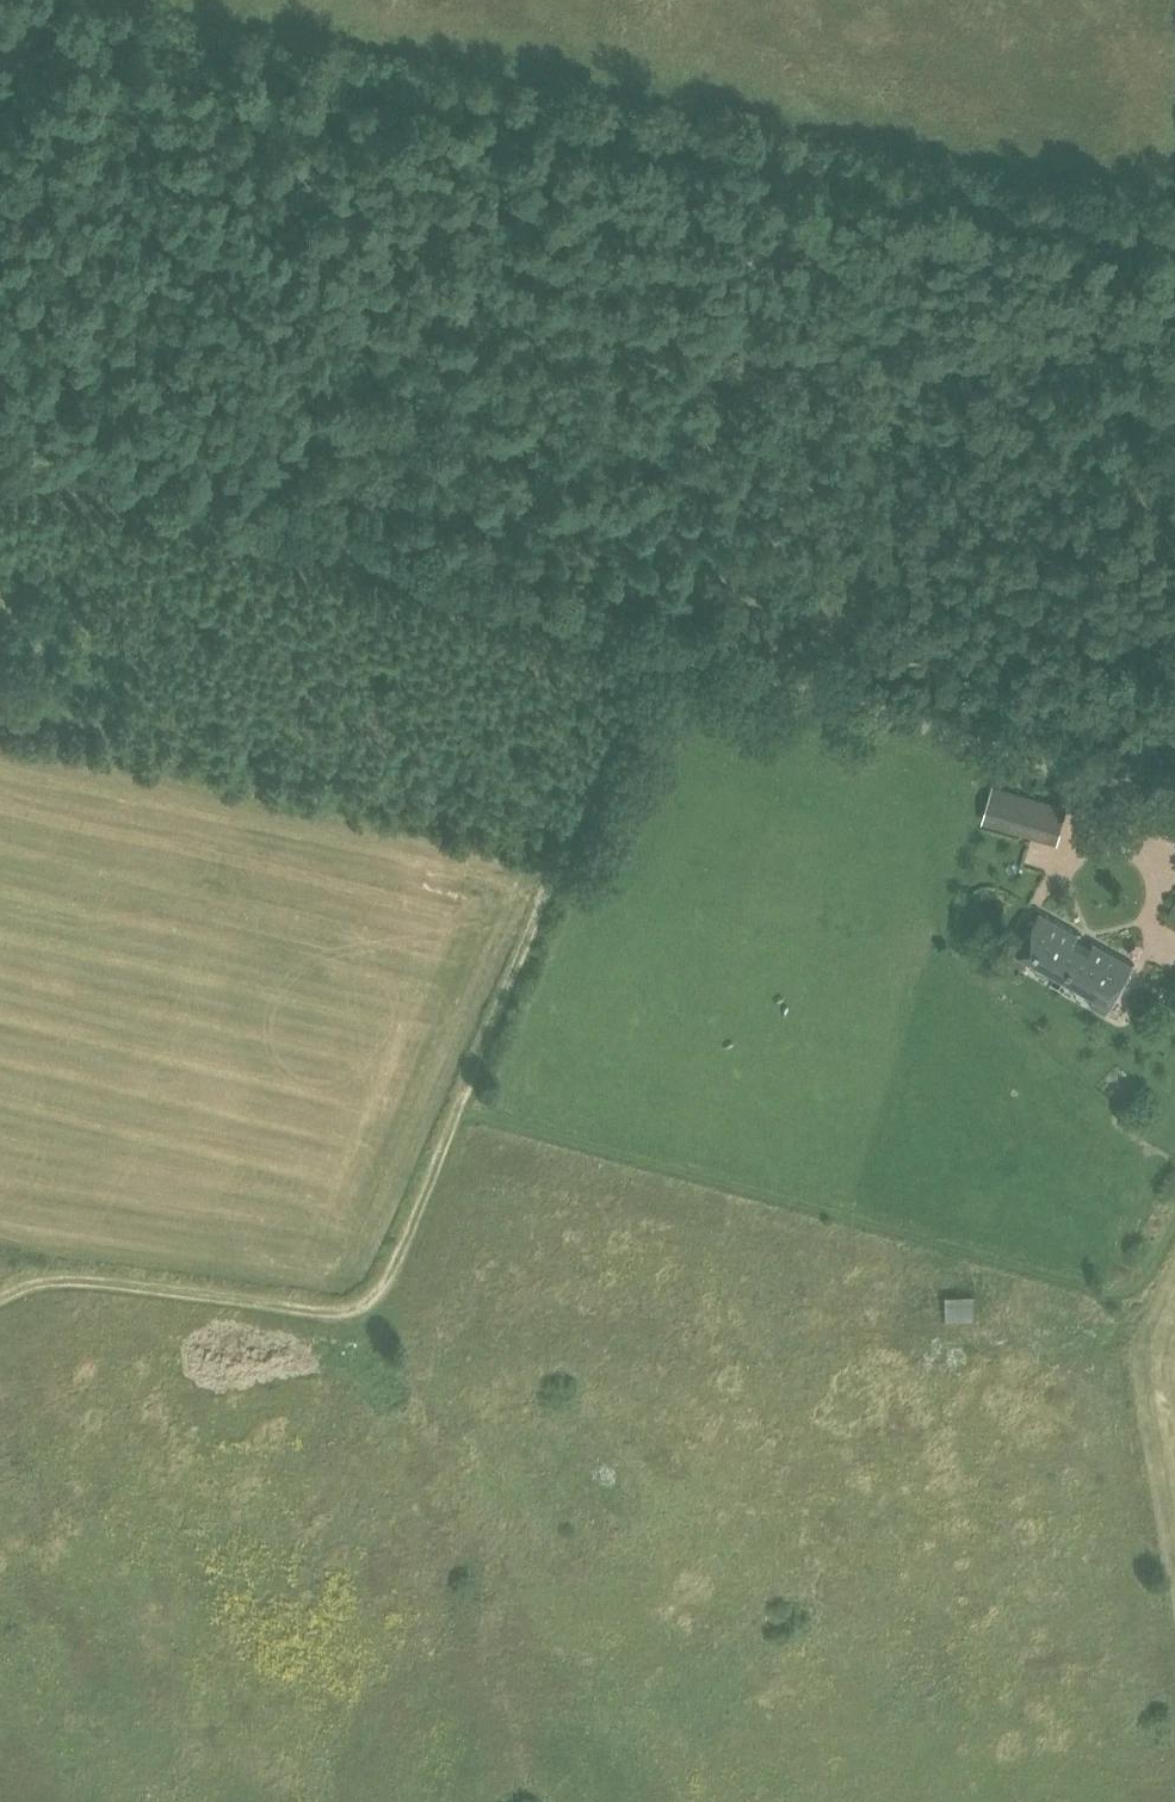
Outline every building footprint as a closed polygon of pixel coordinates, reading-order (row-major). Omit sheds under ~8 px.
[(14,714),(11,699),(0,701),(0,716),(14,714)] [(993,784),(984,815),(1026,828),(1035,796),(993,784)] [(1135,960),(1039,907),(1009,962),(1106,1014),(1135,960)]
